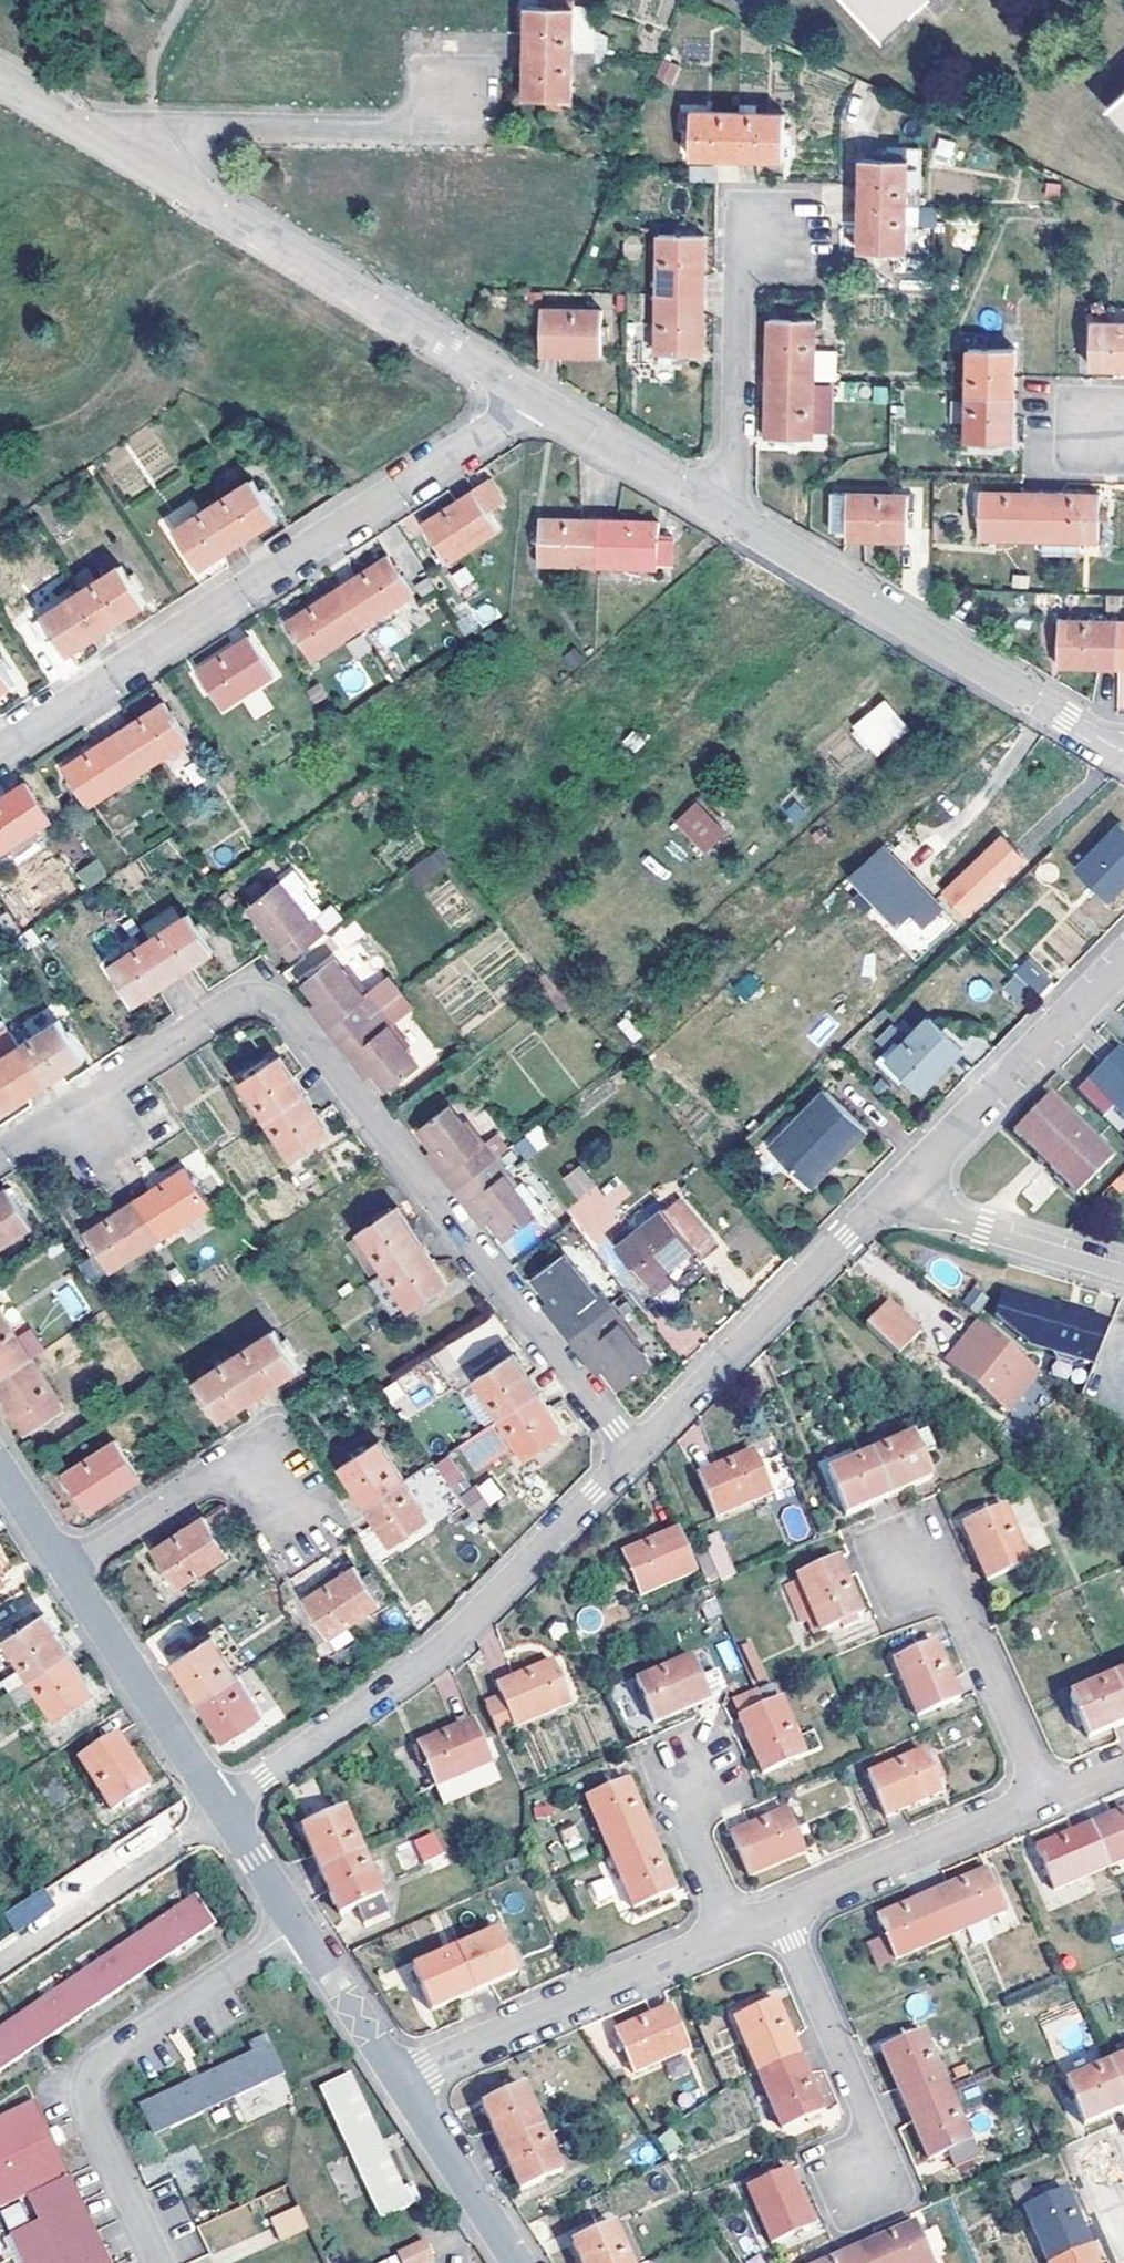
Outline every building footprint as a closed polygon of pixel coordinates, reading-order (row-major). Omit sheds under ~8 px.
[(886,40),(929,0),(851,0),(886,40)] [(528,53),(574,54),(575,9),(529,8),(528,53)] [(574,54),(528,53),(527,99),(573,101),(574,54)] [(1107,110),(1123,129),(1123,95),(1107,110)] [(690,157),(738,158),(739,112),(691,112),(690,157)] [(739,112),(738,158),(785,158),(785,113),(739,112)] [(860,204),(908,206),(909,159),(861,158),(860,204)] [(716,180),(715,167),(688,168),(689,182),(716,180)] [(908,206),(860,204),(859,251),(906,253),(908,206)] [(658,293),(703,294),(704,235),(660,234),(658,293)] [(703,294),(658,293),(657,353),(701,354),(703,294)] [(604,309),(544,308),(543,354),(603,355),(604,309)] [(767,379),(813,380),(814,320),(768,319),(767,379)] [(1123,367),(1123,322),(1095,321),(1093,367),(1123,367)] [(970,393),(1016,394),(1018,348),(971,346),(970,393)] [(812,439),(812,434),(813,385),(813,380),(767,379),(766,438),(812,439)] [(813,385),(812,434),(830,434),(831,386),(813,385)] [(1016,394),(970,393),(968,439),(1015,441),(1016,394)] [(905,403),(894,403),(894,416),(905,416),(905,403)] [(211,501),(235,539),(274,514),(249,476),(211,501)] [(473,490),(474,492),(488,512),(505,501),(491,479),(473,490)] [(474,492),(424,525),(449,562),(499,529),(488,512),(474,492)] [(847,523),(847,532),(909,534),(910,494),(833,492),(832,523),(847,523)] [(978,542),(1039,544),(1041,498),(980,496),(978,542)] [(1041,498),(1039,544),(1043,544),(1043,558),(1079,559),(1079,545),(1100,546),(1101,500),(1041,498)] [(197,564),(235,539),(211,501),(172,526),(197,564)] [(539,565),(600,566),(601,521),(540,520),(539,565)] [(601,521),(600,566),(660,568),(661,523),(601,521)] [(338,590),(364,628),(414,595),(389,556),(338,590)] [(82,592),(107,629),(146,604),(121,567),(82,592)] [(456,590),(473,584),(467,567),(450,573),(456,590)] [(315,660),(364,628),(338,590),(289,621),(315,660)] [(69,654),(107,629),(82,592),(44,617),(55,634),(69,654)] [(42,641),(55,634),(44,617),(32,625),(42,641)] [(1059,664),(1117,666),(1119,620),(1060,618),(1059,664)] [(228,652),(199,671),(224,709),(275,676),(250,638),(228,652)] [(14,685),(0,664),(0,694),(14,685)] [(262,691),(243,701),(253,719),(272,709),(262,691)] [(849,727),(873,758),(909,730),(885,699),(849,727)] [(115,736),(139,774),(189,741),(164,703),(115,736)] [(90,806),(139,774),(115,736),(65,769),(90,806)] [(698,781),(676,800),(705,834),(727,815),(698,781)] [(0,801),(0,855),(47,825),(22,787),(1,800),(0,801)] [(1081,865),(1111,895),(1123,882),(1123,823),(1123,822),(1081,865)] [(983,915),(1001,898),(994,892),(1030,857),(1022,849),(1026,846),(1012,832),(950,891),(971,914),(976,909),(983,915)] [(886,841),(854,871),(869,887),(862,893),(875,907),(881,901),(902,924),(935,894),(886,841)] [(419,868),(430,859),(417,842),(406,851),(419,868)] [(100,859),(76,869),(83,887),(107,877),(100,859)] [(332,935),(321,922),(314,926),(296,902),(283,884),(252,907),(295,964),(332,935)] [(314,926),(321,922),(302,897),(296,902),(314,926)] [(148,935),(175,918),(170,909),(143,925),(148,935)] [(152,941),(176,977),(214,951),(190,915),(152,941)] [(138,1003),(176,977),(152,941),(113,966),(138,1003)] [(1019,971),(1037,989),(1050,977),(1033,958),(1019,971)] [(330,1028),(344,1044),(387,1011),(374,994),(368,999),(351,975),(339,960),(309,983),(320,997),(338,1021),(330,1028)] [(368,999),(374,994),(357,971),(351,975),(368,999)] [(988,1000),(991,983),(971,979),(968,996),(988,1000)] [(313,1002),(330,1028),(338,1021),(320,997),(313,1002)] [(399,1026),(387,1011),(344,1044),(355,1058),(362,1052),(378,1073),(392,1092),(422,1069),(408,1051),(393,1030),(399,1026)] [(889,1055),(921,1088),(965,1045),(934,1013),(889,1055)] [(20,1046),(45,1084),(83,1059),(58,1021),(20,1046)] [(393,1030),(408,1051),(414,1046),(399,1026),(393,1030)] [(45,1084),(20,1046),(0,1059),(0,1100),(6,1109),(45,1084)] [(1080,1093),(1107,1119),(1117,1110),(1123,1117),(1123,1049),(1080,1093)] [(371,1079),(378,1073),(362,1052),(355,1058),(371,1079)] [(266,1122),(305,1097),(280,1058),(241,1083),(266,1122)] [(840,1150),(844,1154),(870,1129),(832,1090),(775,1146),(813,1184),(831,1167),(827,1162),(840,1150)] [(1049,1096),(1014,1132),(1045,1162),(1075,1192),(1111,1157),(1049,1096)] [(305,1097),(266,1122),(292,1161),(330,1135),(305,1097)] [(459,1192),(503,1158),(490,1141),(483,1147),(466,1124),(453,1107),(423,1129),(438,1149),(454,1169),(446,1175),(459,1192)] [(483,1147),(490,1141),(472,1119),(466,1124),(483,1147)] [(541,1127),(513,1140),(522,1160),(550,1147),(541,1127)] [(431,1155),(446,1175),(454,1169),(438,1149),(431,1155)] [(827,1162),(831,1167),(844,1154),(840,1150),(827,1162)] [(513,1172),(503,1158),(459,1192),(469,1205),(477,1199),(492,1220),(508,1241),(538,1218),(524,1200),(507,1176),(513,1172)] [(562,1178),(578,1199),(596,1185),(579,1164),(562,1178)] [(135,1201),(160,1241),(211,1208),(185,1169),(135,1201)] [(507,1176),(524,1200),(531,1195),(513,1172),(507,1176)] [(31,1226),(7,1189),(0,1193),(0,1246),(31,1226)] [(485,1226),(492,1220),(477,1199),(469,1205),(485,1226)] [(110,1273),(160,1241),(135,1201),(85,1234),(110,1273)] [(384,1271),(422,1245),(398,1206),(359,1232),(360,1234),(384,1271)] [(633,1262),(647,1278),(652,1284),(697,1247),(668,1209),(621,1247),(633,1262)] [(373,1278),(384,1271),(360,1234),(348,1242),(373,1278)] [(422,1245),(384,1271),(409,1308),(448,1283),(422,1245)] [(573,1341),(616,1307),(605,1292),(600,1296),(582,1273),(568,1255),(538,1278),(555,1301),(570,1320),(563,1326),(573,1341)] [(641,1282),(647,1278),(633,1262),(628,1266),(641,1282)] [(600,1296),(605,1292),(587,1269),(582,1273),(600,1296)] [(988,1313),(1085,1344),(1098,1307),(1000,1276),(988,1313)] [(72,1320),(87,1311),(69,1284),(55,1293),(72,1320)] [(964,1304),(979,1312),(987,1295),(972,1287),(964,1304)] [(548,1307),(563,1326),(570,1320),(555,1301),(548,1307)] [(866,1326),(899,1356),(921,1332),(888,1302),(866,1326)] [(592,1349),(608,1369),(624,1390),(653,1367),(640,1350),(621,1325),(627,1320),(616,1307),(573,1341),(584,1355),(592,1349)] [(31,1358),(0,1310),(0,1378),(31,1358)] [(621,1325),(640,1350),(646,1345),(627,1320),(621,1325)] [(981,1324),(967,1341),(973,1346),(956,1368),(1011,1414),(1043,1374),(981,1324)] [(235,1356),(260,1395),(299,1370),(274,1331),(235,1356)] [(949,1362),(956,1368),(973,1346),(967,1341),(949,1362)] [(599,1375),(608,1369),(592,1349),(584,1355),(599,1375)] [(498,1417),(537,1392),(512,1354),(473,1380),(498,1417)] [(220,1420),(260,1395),(235,1356),(196,1381),(220,1420)] [(0,1378),(0,1395),(25,1434),(64,1409),(31,1358),(0,1378)] [(537,1392),(498,1417),(523,1455),(562,1430),(537,1392)] [(871,1457),(889,1499),(933,1480),(922,1457),(937,1450),(929,1432),(871,1457)] [(64,1473),(89,1511),(140,1479),(115,1440),(64,1473)] [(365,1504),(404,1479),(379,1442),(341,1467),(365,1504)] [(715,1518),(771,1494),(758,1465),(752,1452),(697,1477),(715,1518)] [(825,1493),(834,1489),(828,1475),(853,1464),(848,1452),(814,1467),(825,1493)] [(771,1494),(794,1484),(781,1454),(758,1465),(771,1494)] [(846,1518),(889,1499),(871,1457),(853,1464),(828,1475),(834,1489),(846,1518)] [(404,1479),(365,1504),(392,1544),(430,1518),(404,1479)] [(476,1488),(464,1497),(479,1518),(493,1508),(476,1488)] [(1006,1507),(965,1525),(987,1580),(1029,1562),(1006,1507)] [(155,1549),(179,1587),(229,1555),(204,1517),(155,1549)] [(386,1556),(372,1528),(358,1535),(372,1563),(386,1556)] [(703,1536),(716,1580),(734,1574),(721,1530),(703,1536)] [(631,1586),(633,1585),(638,1598),(695,1573),(677,1532),(622,1556),(627,1569),(620,1572),(623,1578),(619,1581),(620,1583),(619,1584),(623,1589),(630,1585),(631,1586)] [(796,1580),(820,1634),(862,1616),(838,1561),(796,1580)] [(355,1566),(317,1590),(342,1630),(380,1605),(355,1566)] [(813,1637),(820,1634),(796,1580),(783,1586),(799,1624),(806,1621),(813,1637)] [(30,1676),(69,1650),(45,1613),(6,1638),(30,1676)] [(200,1699),(237,1675),(212,1636),(174,1660),(200,1699)] [(751,1642),(742,1646),(759,1685),(767,1681),(751,1642)] [(936,1643),(894,1662),(918,1716),(960,1698),(936,1643)] [(69,1650),(30,1676),(55,1714),(94,1689),(69,1650)] [(636,1682),(654,1723),(709,1700),(692,1658),(636,1682)] [(485,1705),(498,1734),(569,1704),(551,1662),(496,1686),(501,1698),(485,1705)] [(1123,1707),(1123,1674),(1112,1679),(1123,1707)] [(237,1675),(200,1699),(225,1739),(263,1714),(237,1675)] [(1123,1723),(1123,1707),(1112,1679),(1071,1696),(1089,1738),(1123,1723)] [(763,1775),(805,1757),(798,1741),(781,1703),(740,1720),(763,1775)] [(437,1789),(491,1766),(473,1723),(419,1746),(437,1789)] [(798,1741),(805,1757),(820,1749),(814,1734),(798,1741)] [(117,1735),(77,1760),(109,1810),(149,1785),(117,1735)] [(869,1775),(887,1817),(941,1794),(923,1752),(869,1775)] [(491,1766),(437,1789),(444,1807),(498,1784),(491,1766)] [(611,1856),(653,1838),(629,1783),(588,1801),(611,1856)] [(158,1812),(123,1844),(135,1858),(170,1826),(158,1812)] [(323,1873),(364,1854),(346,1812),(304,1830),(323,1873)] [(798,1842),(810,1837),(803,1820),(791,1826),(785,1812),(731,1835),(749,1878),(804,1854),(798,1842)] [(1110,1868),(1123,1862),(1123,1812),(1092,1826),(1110,1868)] [(1055,1891),(1110,1868),(1092,1826),(1037,1850),(1055,1891)] [(419,1861),(444,1854),(438,1831),(413,1838),(419,1861)] [(653,1838),(611,1856),(634,1909),(676,1891),(653,1838)] [(370,1911),(361,1916),(365,1923),(389,1912),(364,1854),(323,1873),(342,1916),(357,1908),(366,1904),(370,1911)] [(936,1893),(953,1935),(1006,1911),(989,1871),(936,1893)] [(605,1875),(587,1884),(598,1906),(616,1897),(605,1875)] [(16,1932),(55,1906),(42,1887),(3,1913),(16,1932)] [(898,1958),(953,1935),(936,1893),(880,1918),(898,1958)] [(136,1939),(156,1968),(215,1928),(196,1899),(136,1939)] [(357,1908),(361,1916),(370,1911),(366,1904),(357,1908)] [(457,1953),(476,1993),(517,1975),(500,1934),(457,1953)] [(75,1980),(96,2008),(156,1968),(136,1939),(75,1980)] [(433,2012),(476,1993),(457,1953),(416,1971),(433,2012)] [(16,2020),(36,2049),(96,2008),(75,1980),(16,2020)] [(758,2075),(800,2057),(776,2002),(734,2019),(758,2075)] [(614,2032),(632,2074),(688,2050),(670,2008),(614,2032)] [(16,2020),(0,2030),(0,2073),(36,2049),(16,2020)] [(904,2106),(946,2088),(923,2034),(881,2051),(904,2106)] [(247,2046),(251,2054),(139,2105),(154,2137),(284,2077),(265,2037),(247,2046)] [(685,2057),(665,2064),(670,2079),(690,2072),(685,2057)] [(800,2057),(758,2075),(781,2129),(824,2111),(800,2057)] [(1123,2107),(1123,2060),(1106,2068),(1123,2107)] [(1123,2109),(1123,2107),(1106,2068),(1064,2086),(1082,2128),(1123,2109)] [(420,2202),(413,2185),(405,2188),(352,2077),(319,2090),(381,2221),(420,2202)] [(946,2088),(904,2106),(927,2160),(949,2152),(955,2164),(974,2155),(946,2088)] [(501,2149),(541,2131),(523,2089),(482,2106),(501,2149)] [(24,2198),(37,2223),(9,2237),(21,2262),(109,2262),(33,2104),(0,2120),(0,2209),(24,2198)] [(652,2140),(661,2152),(675,2143),(666,2130),(652,2140)] [(541,2131),(501,2149),(520,2192),(560,2175),(541,2131)] [(789,2171),(747,2188),(770,2243),(813,2226),(789,2171)] [(1089,2246),(1067,2192),(1025,2210),(1047,2262),(1051,2262),(1089,2246)] [(243,2205),(198,2226),(210,2252),(255,2231),(243,2205)] [(298,2209),(272,2222),(281,2242),(308,2230),(298,2209)] [(640,2262),(623,2223),(574,2244),(582,2262),(637,2262),(640,2262)] [(868,2262),(931,2262),(915,2224),(861,2247),(868,2262)] [(403,2262),(434,2262),(425,2244),(399,2255),(403,2262)] [(1051,2262),(1096,2262),(1089,2246),(1051,2262)] [(861,2247),(823,2262),(868,2262),(861,2247)] [(396,2254),(377,2262),(401,2262),(396,2254)]
